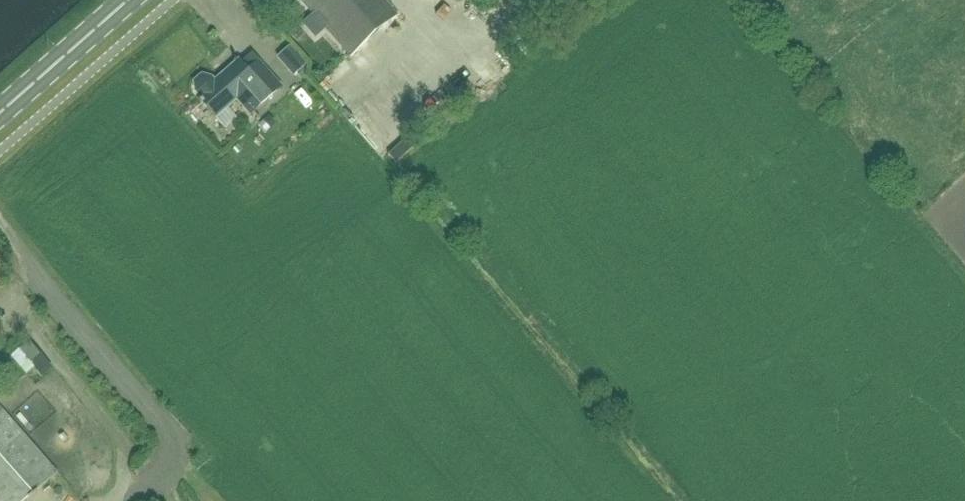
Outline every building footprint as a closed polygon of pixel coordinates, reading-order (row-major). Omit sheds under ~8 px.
[(395,17),(381,0),(301,0),(349,56),(395,17)] [(289,48),(277,58),(293,76),(305,66),(289,48)] [(365,73),(379,62),(371,52),(357,64),(365,73)] [(196,92),(199,96),(196,98),(214,118),(236,100),(249,115),(280,88),(265,69),(254,79),(240,63),(229,73),(227,71),(214,82),(211,79),(207,77),(202,77),(198,79),(195,83),(194,88),(196,92)] [(30,341),(20,349),(43,376),(53,369),(30,341)] [(56,474),(0,410),(0,500),(25,500),(56,474)]
